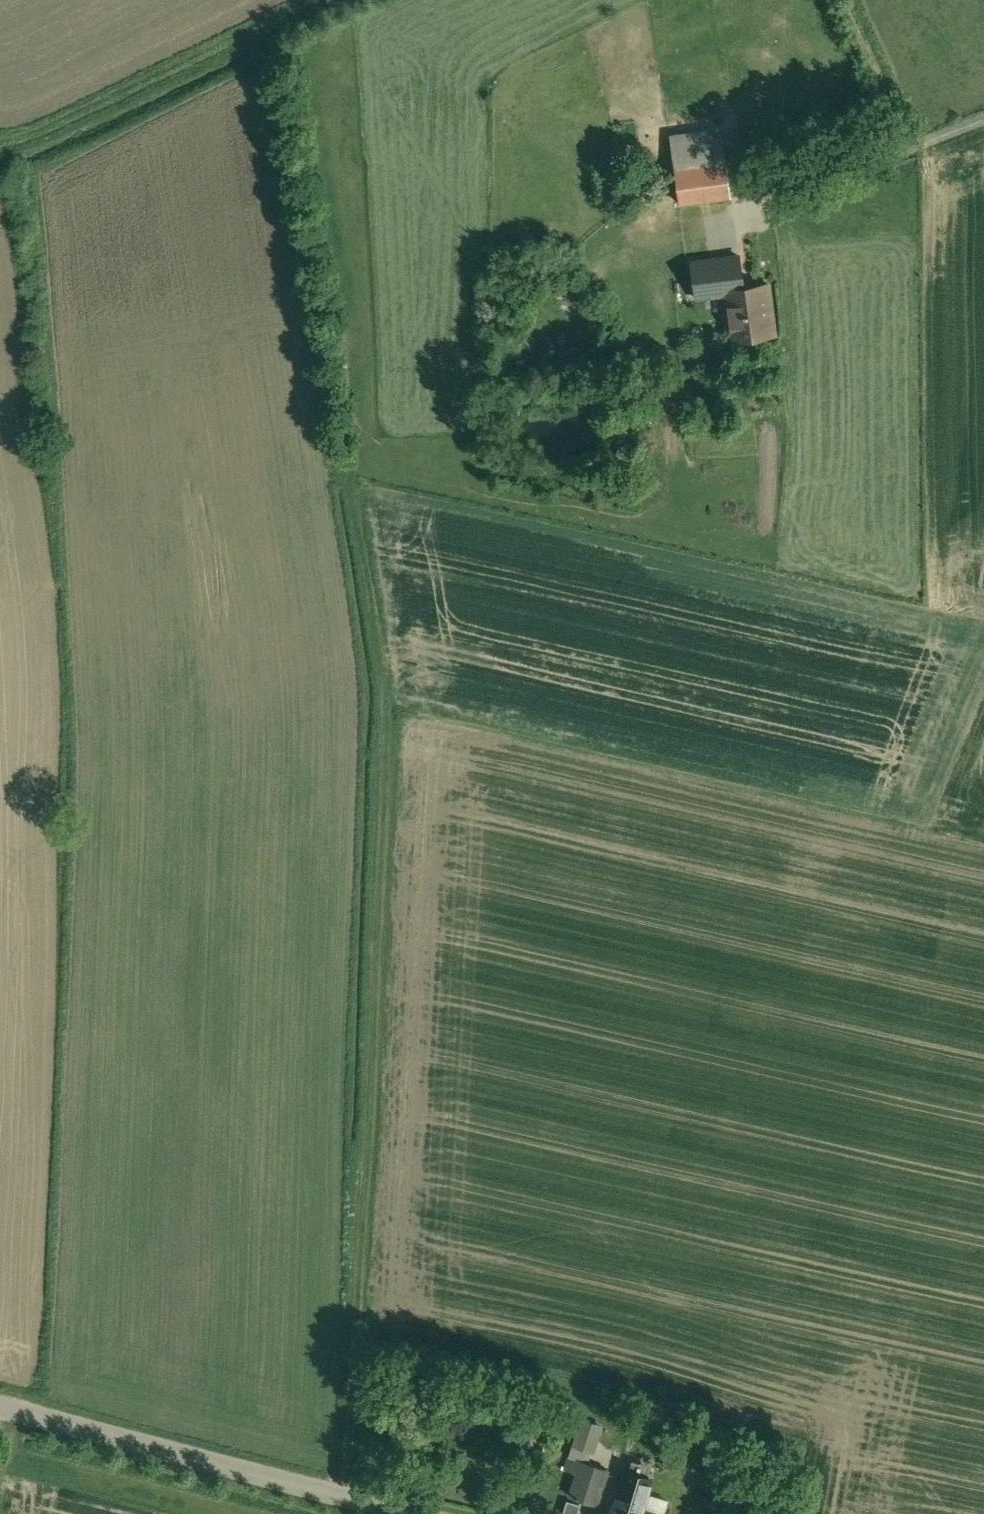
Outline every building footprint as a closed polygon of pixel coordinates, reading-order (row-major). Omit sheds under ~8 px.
[(721,129),(670,136),(679,202),(730,195),(721,129)] [(734,227),(688,233),(696,296),(724,293),(730,340),(774,334),(767,283),(742,286),(734,227)] [(602,345),(567,349),(569,370),(604,367),(602,345)] [(603,1425),(580,1417),(563,1468),(578,1474),(572,1492),(598,1501),(609,1469),(591,1463),(603,1425)] [(634,1456),(618,1505),(614,1503),(611,1513),(657,1513),(646,1510),(655,1481),(649,1479),(654,1462),(634,1456)] [(567,1501),(563,1513),(578,1513),(581,1505),(567,1501)]
